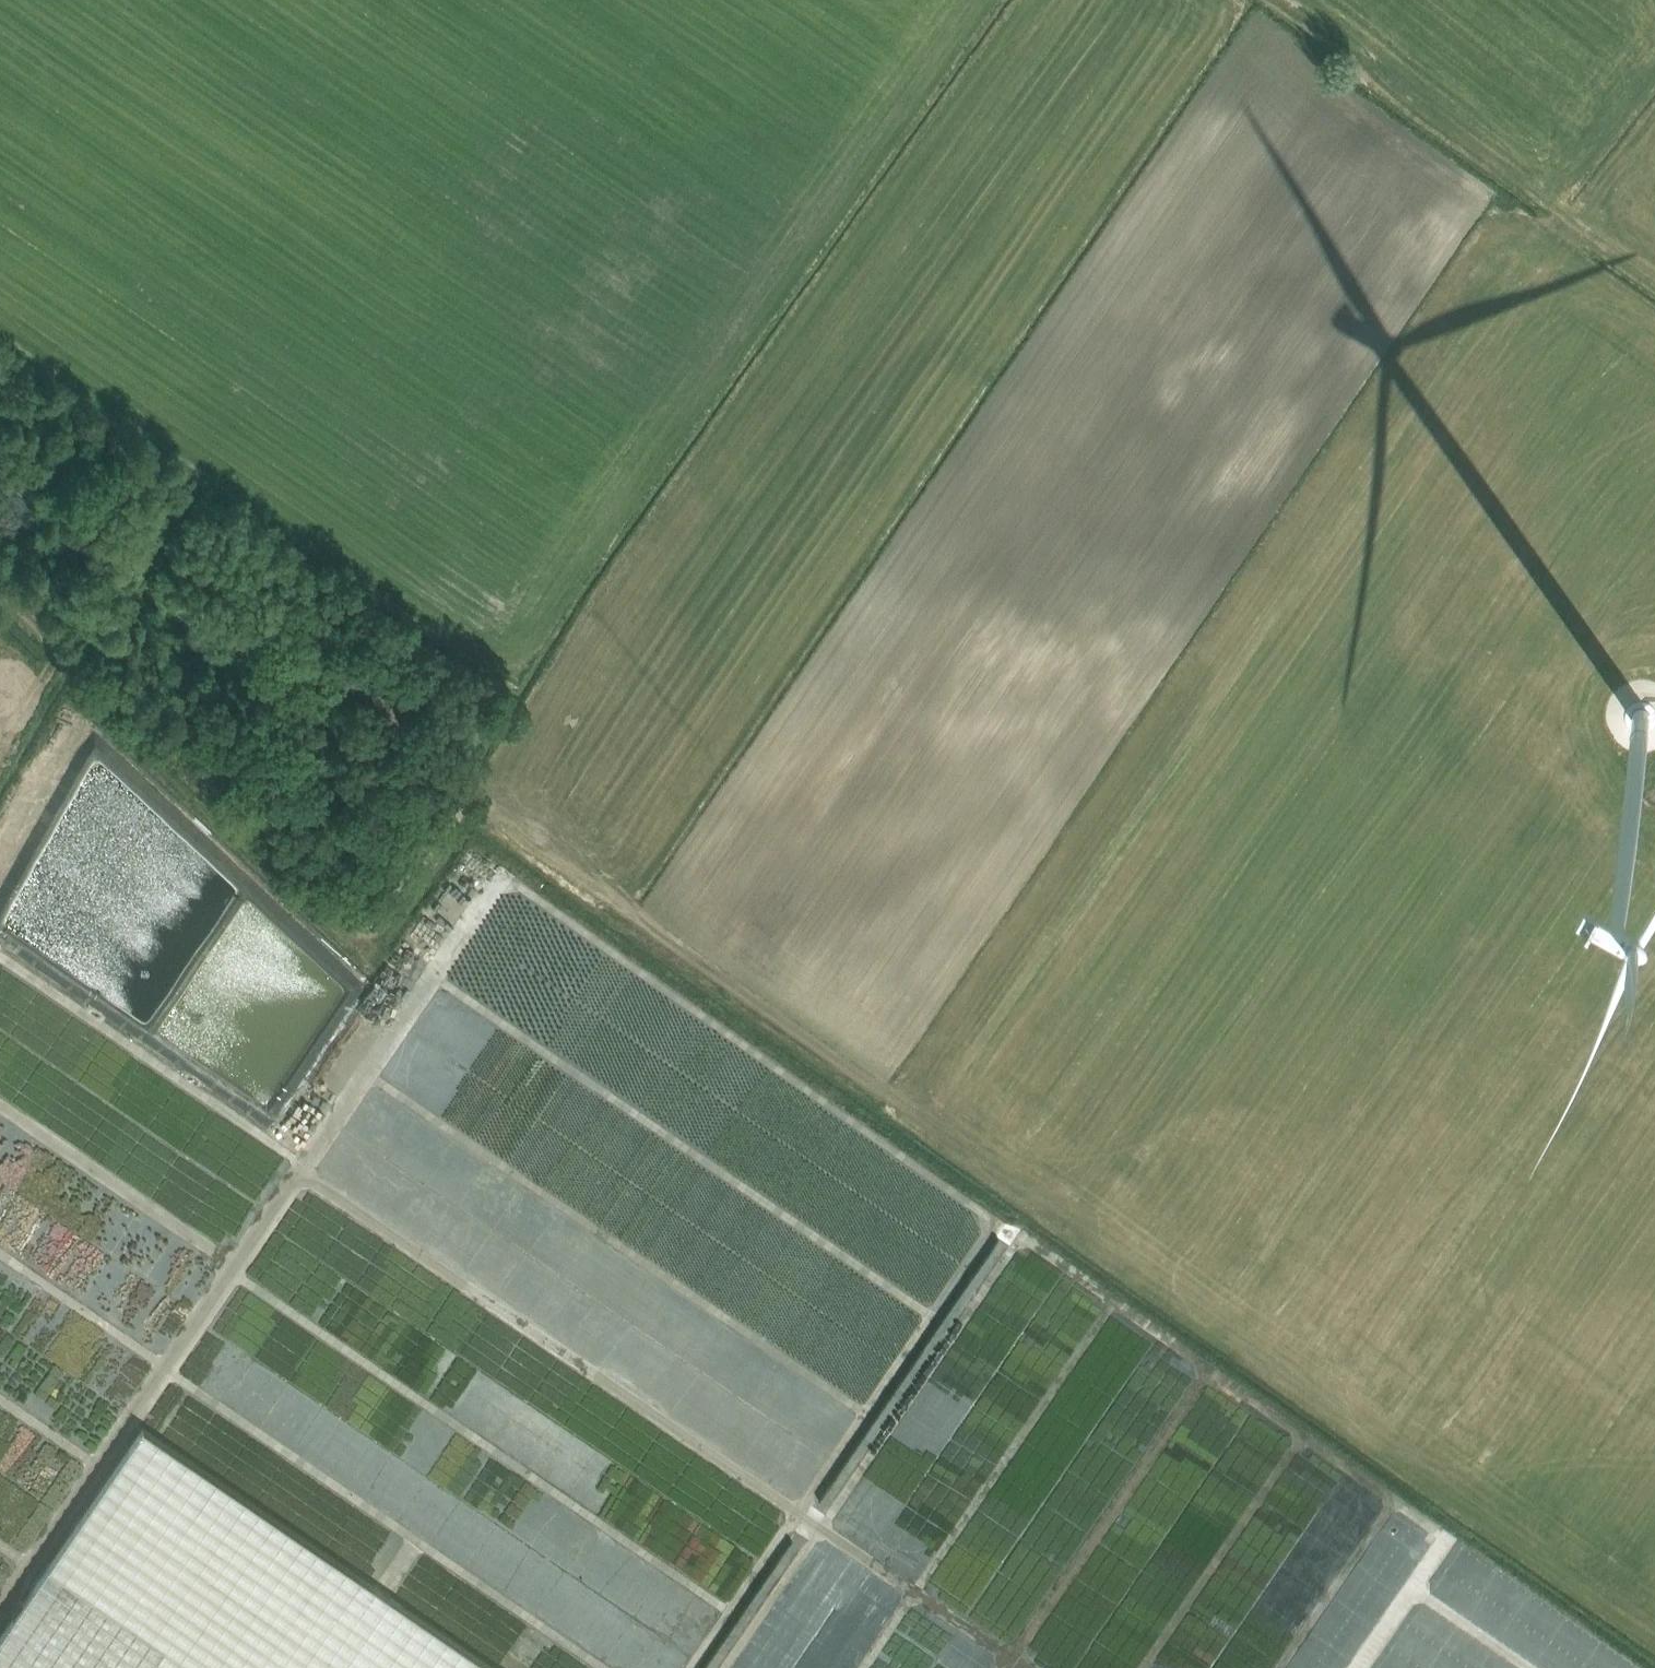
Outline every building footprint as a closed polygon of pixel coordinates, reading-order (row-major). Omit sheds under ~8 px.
[(1609,717),(1609,718),(1609,719),(1609,720),(1609,721),(1609,722),(1609,723),(1609,724),(1609,725),(1610,725),(1610,726),(1610,727),(1610,728),(1610,729),(1611,729),(1611,730),(1611,731),(1612,731),(1612,732),(1612,733),(1613,734),(1613,735),(1614,735),(1614,736),(1614,737),(1615,737),(1615,738),(1616,739),(1617,740),(1617,741),(1618,741),(1618,742),(1619,742),(1620,743),(1620,744),(1621,744),(1621,745),(1622,745),(1623,746),(1624,747),(1625,747),(1626,748),(1627,748),(1627,749),(1628,749),(1629,750),(1630,750),(1631,750),(1631,751),(1632,751),(1633,751),(1634,752),(1635,752),(1636,752),(1637,752),(1637,753),(1638,753),(1639,753),(1640,753),(1641,753),(1642,753),(1643,753),(1644,753),(1645,753),(1646,753),(1647,753),(1648,753),(1649,753),(1650,753),(1651,753),(1652,753),(1653,752),(1654,752),(1654,682),(1654,681),(1653,681),(1652,681),(1651,681),(1650,681),(1649,681),(1648,681),(1648,680),(1647,680),(1646,680),(1645,680),(1644,680),(1643,680),(1642,680),(1642,681),(1641,681),(1640,681),(1639,681),(1638,681),(1637,681),(1636,681),(1636,682),(1635,682),(1634,682),(1633,682),(1632,683),(1631,683),(1630,683),(1630,684),(1629,684),(1628,685),(1627,685),(1626,686),(1625,686),(1624,687),(1623,688),(1622,688),(1622,689),(1621,689),(1621,690),(1620,690),(1619,691),(1619,692),(1618,692),(1618,693),(1617,693),(1617,694),(1616,694),(1616,695),(1615,696),(1615,697),(1614,697),(1614,698),(1613,699),(1613,700),(1612,701),(1612,702),(1611,703),(1611,704),(1611,705),(1610,705),(1610,706),(1610,707),(1610,708),(1609,709),(1609,710),(1609,711),(1609,712),(1609,713),(1609,714),(1609,715),(1609,716),(1609,717)] [(436,1345),(423,1369),(451,1385),(465,1361),(436,1345)] [(0,1638),(0,1667),(495,1667),(143,1428),(0,1638)]
